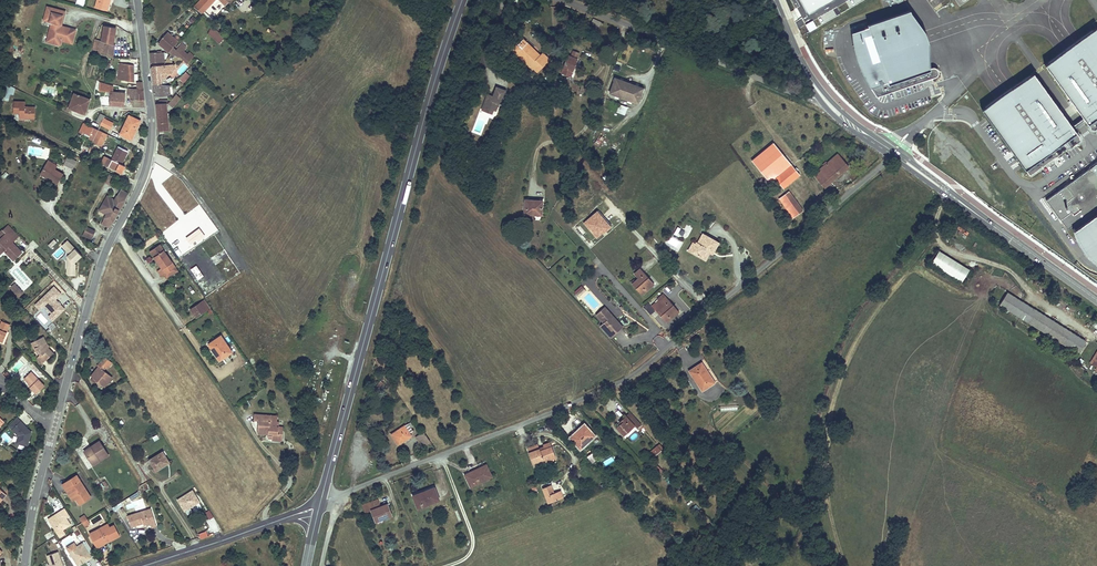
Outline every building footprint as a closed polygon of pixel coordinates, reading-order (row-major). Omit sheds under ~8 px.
[(95,5),(106,8),(109,0),(97,0),(95,5)] [(195,6),(203,13),(215,0),(201,0),(195,6)] [(808,14),(832,0),(800,0),(808,14)] [(61,25),(65,12),(47,7),(46,8),(55,10),(54,13),(62,15),(60,24),(61,25)] [(72,44),(75,30),(66,28),(63,29),(60,28),(61,26),(61,25),(60,24),(62,15),(54,13),(55,10),(46,8),(43,20),(51,22),(48,33),(50,33),(48,39),(55,41),(54,42),(60,44),(61,41),(72,44)] [(916,10),(875,24),(876,26),(894,79),(934,66),(934,40),(932,35),(930,28),(916,10)] [(116,26),(104,23),(100,40),(111,43),(116,26)] [(894,79),(876,26),(857,32),(858,40),(860,51),(863,60),(867,70),(871,79),(875,85),(894,79)] [(213,28),(208,34),(219,44),(224,38),(213,28)] [(1094,28),(1069,46),(1043,65),(1089,128),(1089,129),(1090,129),(1091,129),(1091,130),(1092,130),(1093,130),(1093,129),(1094,129),(1095,129),(1096,127),(1096,32),(1094,28)] [(54,42),(55,41),(48,39),(50,33),(48,33),(46,42),(59,45),(60,44),(54,42)] [(173,49),(179,42),(182,40),(177,36),(175,38),(170,33),(159,44),(170,53),(173,49)] [(535,72),(547,60),(541,53),(539,55),(537,57),(524,44),(526,42),(521,37),(515,43),(517,45),(513,49),(523,59),(521,61),(529,69),(531,68),(535,72)] [(110,56),(113,44),(111,43),(100,40),(93,38),(90,48),(97,50),(96,52),(110,56)] [(524,44),(537,57),(539,55),(526,42),(524,44)] [(509,49),(521,61),(523,59),(513,49),(517,45),(515,43),(509,49)] [(176,52),(180,55),(186,48),(183,45),(176,52)] [(568,55),(561,73),(571,77),(579,53),(573,51),(571,56),(568,55)] [(163,52),(149,52),(150,63),(163,63),(163,52)] [(133,65),(119,63),(116,79),(131,81),(133,65)] [(162,67),(150,64),(152,85),(166,83),(166,77),(162,67)] [(164,64),(162,67),(166,77),(170,76),(170,74),(172,74),(172,67),(175,67),(175,64),(164,64)] [(894,79),(875,85),(869,88),(875,96),(939,76),(938,65),(934,66),(894,79)] [(184,72),(179,78),(183,82),(188,75),(184,72)] [(1078,136),(1032,73),(1007,92),(980,111),(1029,177),(1076,142),(1077,141),(1078,140),(1078,139),(1078,138),(1078,137),(1078,136)] [(612,78),(611,81),(639,91),(640,88),(612,78)] [(639,91),(611,81),(607,93),(635,103),(639,91)] [(121,92),(114,91),(115,86),(106,83),(102,82),(101,87),(105,88),(107,89),(106,93),(109,93),(108,101),(125,105),(132,106),(132,99),(132,93),(121,92)] [(13,95),(13,87),(4,83),(2,100),(7,100),(8,94),(13,95)] [(166,83),(152,85),(154,96),(169,94),(169,92),(172,92),(171,88),(173,88),(174,84),(166,83)] [(132,89),(122,86),(121,92),(132,93),(132,99),(136,100),(137,90),(137,88),(135,88),(132,87),(132,89)] [(486,95),(483,105),(487,106),(485,112),(492,114),(493,110),(495,111),(498,102),(499,103),(504,90),(495,87),(492,95),(491,97),(486,95)] [(165,103),(156,104),(159,130),(167,129),(167,110),(173,110),(173,104),(186,93),(182,88),(173,96),(169,99),(165,103)] [(144,108),(142,91),(137,90),(136,100),(132,99),(132,106),(144,108)] [(77,103),(76,109),(84,111),(88,98),(72,93),(71,97),(75,98),(75,102),(77,103)] [(24,103),(14,103),(14,114),(19,114),(19,120),(33,120),(34,109),(23,108),(24,103)] [(617,112),(625,115),(628,107),(620,104),(617,112)] [(109,129),(113,122),(102,117),(104,114),(99,112),(95,119),(99,121),(98,123),(109,129)] [(135,131),(140,120),(128,115),(123,124),(135,131)] [(81,122),(76,137),(77,138),(79,133),(80,134),(81,132),(82,132),(82,131),(93,136),(95,129),(81,122)] [(135,131),(123,124),(119,133),(128,137),(131,130),(134,132),(135,131)] [(110,144),(113,137),(107,133),(103,141),(104,141),(103,144),(107,146),(108,143),(110,144)] [(773,178),(791,165),(773,142),(752,159),(769,182),(773,178)] [(120,165),(127,152),(117,147),(110,161),(105,158),(102,165),(108,167),(108,166),(115,169),(115,171),(118,173),(121,165),(120,165)] [(823,188),(848,166),(837,154),(827,163),(825,161),(821,165),(823,167),(812,176),(823,188)] [(68,156),(64,165),(72,168),(76,159),(68,156)] [(56,185),(62,172),(54,168),(57,163),(47,158),(39,174),(50,180),(49,181),(56,185)] [(791,165),(773,178),(775,181),(779,186),(781,189),(799,175),(791,165)] [(1046,200),(1068,231),(1078,225),(1076,218),(1096,205),(1096,165),(1046,200)] [(114,175),(108,172),(104,180),(109,183),(114,175)] [(101,223),(107,227),(126,193),(120,189),(113,200),(106,196),(98,212),(105,216),(101,223)] [(803,211),(788,192),(779,200),(793,218),(803,211)] [(542,201),(524,200),(523,214),(535,215),(535,212),(541,212),(542,201)] [(1076,218),(1078,225),(1079,228),(1083,238),(1090,245),(1096,250),(1096,205),(1076,218)] [(612,226),(599,211),(585,223),(597,238),(612,226)] [(91,238),(94,230),(85,226),(82,234),(91,238)] [(581,226),(577,228),(582,236),(586,234),(581,226)] [(18,238),(7,227),(2,231),(12,243),(18,238)] [(205,236),(199,229),(186,238),(192,245),(205,236)] [(12,262),(21,255),(12,244),(12,243),(2,231),(0,233),(0,238),(1,238),(0,239),(0,255),(3,252),(12,262)] [(714,244),(702,237),(697,246),(694,245),(693,244),(692,246),(689,252),(696,256),(695,258),(699,260),(700,258),(703,260),(706,254),(707,252),(710,254),(713,248),(712,248),(714,244)] [(56,243),(53,240),(48,245),(51,248),(56,243)] [(61,246),(69,254),(67,256),(66,275),(68,276),(75,276),(75,265),(75,262),(82,256),(67,240),(61,246)] [(695,258),(696,256),(689,252),(692,246),(689,245),(685,253),(695,258)] [(174,266),(159,246),(150,252),(161,268),(157,272),(161,276),(164,274),(174,266)] [(939,249),(931,261),(961,279),(968,267),(939,249)] [(174,266),(164,274),(166,278),(177,270),(174,266)] [(196,266),(190,270),(198,281),(204,277),(196,266)] [(648,277),(640,268),(634,274),(638,279),(631,284),(642,296),(651,287),(645,280),(648,277)] [(645,280),(651,287),(654,284),(648,277),(645,280)] [(19,297),(23,292),(14,283),(10,287),(19,297)] [(581,288),(574,294),(577,297),(584,291),(581,288)] [(60,296),(54,289),(35,307),(39,312),(44,307),(51,315),(49,318),(52,322),(64,311),(55,301),(60,296)] [(1021,317),(1029,306),(1005,290),(997,301),(1021,317)] [(673,305),(665,296),(658,302),(663,307),(656,312),(666,324),(676,315),(670,308),(673,305)] [(211,308),(205,299),(189,309),(194,318),(211,308)] [(673,305),(670,308),(676,315),(679,312),(673,305)] [(1068,331),(1029,306),(1021,317),(1060,343),(1068,331)] [(603,307),(594,315),(605,327),(602,329),(610,338),(618,329),(611,321),(614,319),(603,307)] [(26,314),(21,318),(25,323),(30,318),(26,314)] [(614,319),(611,321),(618,329),(621,327),(614,319)] [(3,342),(10,324),(2,321),(0,325),(0,341),(3,342)] [(1082,340),(1068,331),(1060,343),(1075,352),(1082,340)] [(221,336),(208,345),(220,361),(232,353),(221,336)] [(36,358),(42,364),(53,354),(46,347),(44,343),(46,342),(44,337),(31,343),(35,352),(38,351),(40,354),(36,358)] [(98,369),(94,374),(96,376),(93,379),(104,389),(111,379),(103,373),(105,369),(107,371),(112,365),(103,358),(96,368),(98,369)] [(24,365),(20,361),(12,368),(16,372),(24,365)] [(701,363),(689,372),(702,390),(715,382),(701,363)] [(28,388),(34,395),(43,386),(30,372),(23,378),(28,384),(30,386),(28,388)] [(276,425),(278,416),(252,413),(252,419),(256,419),(255,433),(267,434),(267,436),(271,437),(271,440),(281,441),(282,432),(275,432),(276,425)] [(637,425),(628,415),(620,422),(621,423),(615,429),(623,438),(633,428),(636,426),(637,425)] [(32,433),(18,417),(8,426),(18,437),(16,444),(29,447),(32,433)] [(581,429),(570,438),(577,447),(593,434),(584,423),(579,426),(581,429)] [(406,424),(389,434),(395,445),(406,438),(404,435),(408,433),(411,431),(406,424)] [(428,441),(422,431),(415,436),(421,446),(428,441)] [(86,453),(93,466),(100,462),(98,458),(107,453),(100,441),(91,446),(92,449),(86,453)] [(527,451),(531,462),(543,459),(544,462),(555,458),(551,445),(543,448),(539,449),(539,447),(527,451)] [(163,452),(149,461),(155,471),(167,464),(164,460),(166,458),(163,452)] [(597,458),(591,452),(586,456),(590,460),(592,463),(595,460),(597,458)] [(98,458),(100,462),(109,457),(107,453),(98,458)] [(477,468),(464,473),(468,483),(490,474),(485,463),(476,466),(477,468)] [(91,498),(76,474),(62,484),(66,490),(69,488),(75,499),(79,506),(91,498)] [(541,488),(547,503),(563,497),(560,490),(553,493),(550,485),(541,488)] [(424,493),(412,497),(416,506),(436,498),(431,486),(422,490),(424,493)] [(75,499),(69,488),(66,490),(72,501),(75,499)] [(191,490),(176,499),(183,511),(190,507),(197,502),(198,501),(191,490)] [(379,516),(380,518),(389,515),(385,503),(378,506),(375,498),(359,504),(362,513),(369,510),(373,519),(379,516)] [(122,502),(112,508),(114,511),(124,505),(124,504),(122,502)] [(200,507),(197,502),(190,507),(193,512),(200,507)] [(50,522),(59,538),(66,534),(63,529),(71,525),(67,518),(69,517),(64,508),(57,513),(58,515),(55,517),(54,515),(51,516),(53,520),(50,522)] [(143,524),(150,522),(151,524),(152,527),(157,526),(153,512),(149,513),(148,510),(128,516),(131,527),(143,524)] [(209,510),(205,513),(210,520),(214,517),(209,510)] [(90,524),(87,520),(82,523),(84,528),(90,524)] [(98,529),(89,534),(97,549),(104,545),(103,541),(109,538),(111,541),(120,536),(114,525),(109,528),(104,531),(104,529),(99,532),(98,529)] [(206,531),(198,534),(200,538),(202,539),(208,536),(206,531)] [(67,547),(78,565),(84,562),(84,559),(87,558),(88,560),(91,558),(83,544),(77,547),(75,543),(67,547)] [(58,552),(46,556),(50,565),(63,565),(58,552)]
